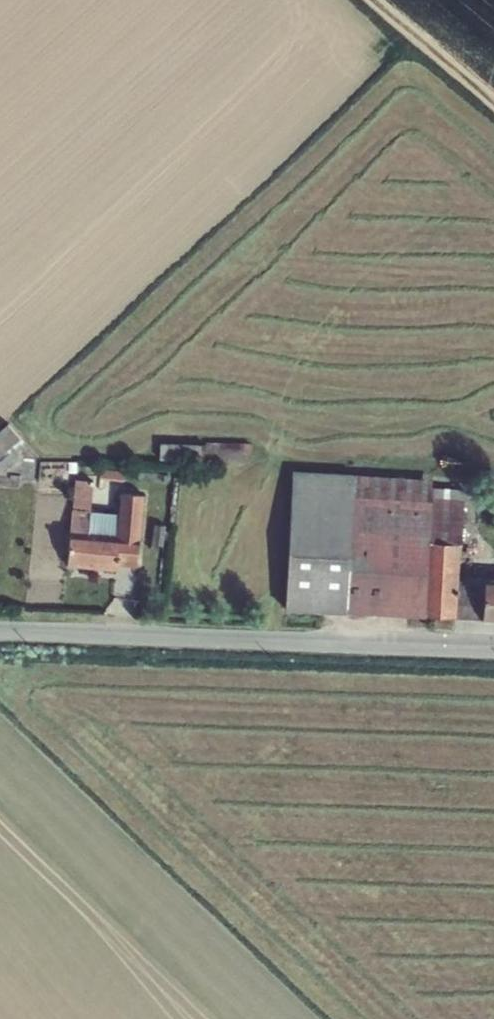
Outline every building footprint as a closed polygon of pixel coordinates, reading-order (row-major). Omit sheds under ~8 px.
[(23,441),(8,423),(0,430),(0,460),(23,441)] [(159,458),(205,459),(206,444),(160,442),(159,458)] [(205,459),(251,460),(251,443),(206,444),(205,459)] [(285,608),(346,611),(355,474),(293,470),(285,608)] [(425,615),(429,541),(432,486),(432,478),(355,474),(346,611),(425,616),(425,615)] [(72,509),(90,512),(93,481),(76,479),(72,509)] [(429,541),(461,543),(465,488),(432,486),(429,541)] [(89,531),(118,534),(119,521),(134,523),(137,493),(122,491),(119,515),(106,513),(106,510),(94,508),(94,512),(90,512),(89,531)] [(141,524),(139,524),(141,505),(142,505),(143,494),(137,493),(134,523),(119,521),(118,534),(115,563),(139,564),(141,524)] [(141,524),(150,525),(153,506),(142,505),(141,505),(139,524),(141,524)] [(90,512),(72,509),(68,564),(115,569),(115,563),(118,534),(89,531),(90,512)] [(425,615),(455,616),(459,576),(461,543),(429,541),(425,615)] [(455,616),(482,618),(484,579),(459,576),(455,616)] [(493,619),(493,580),(484,579),(482,618),(493,619)]
